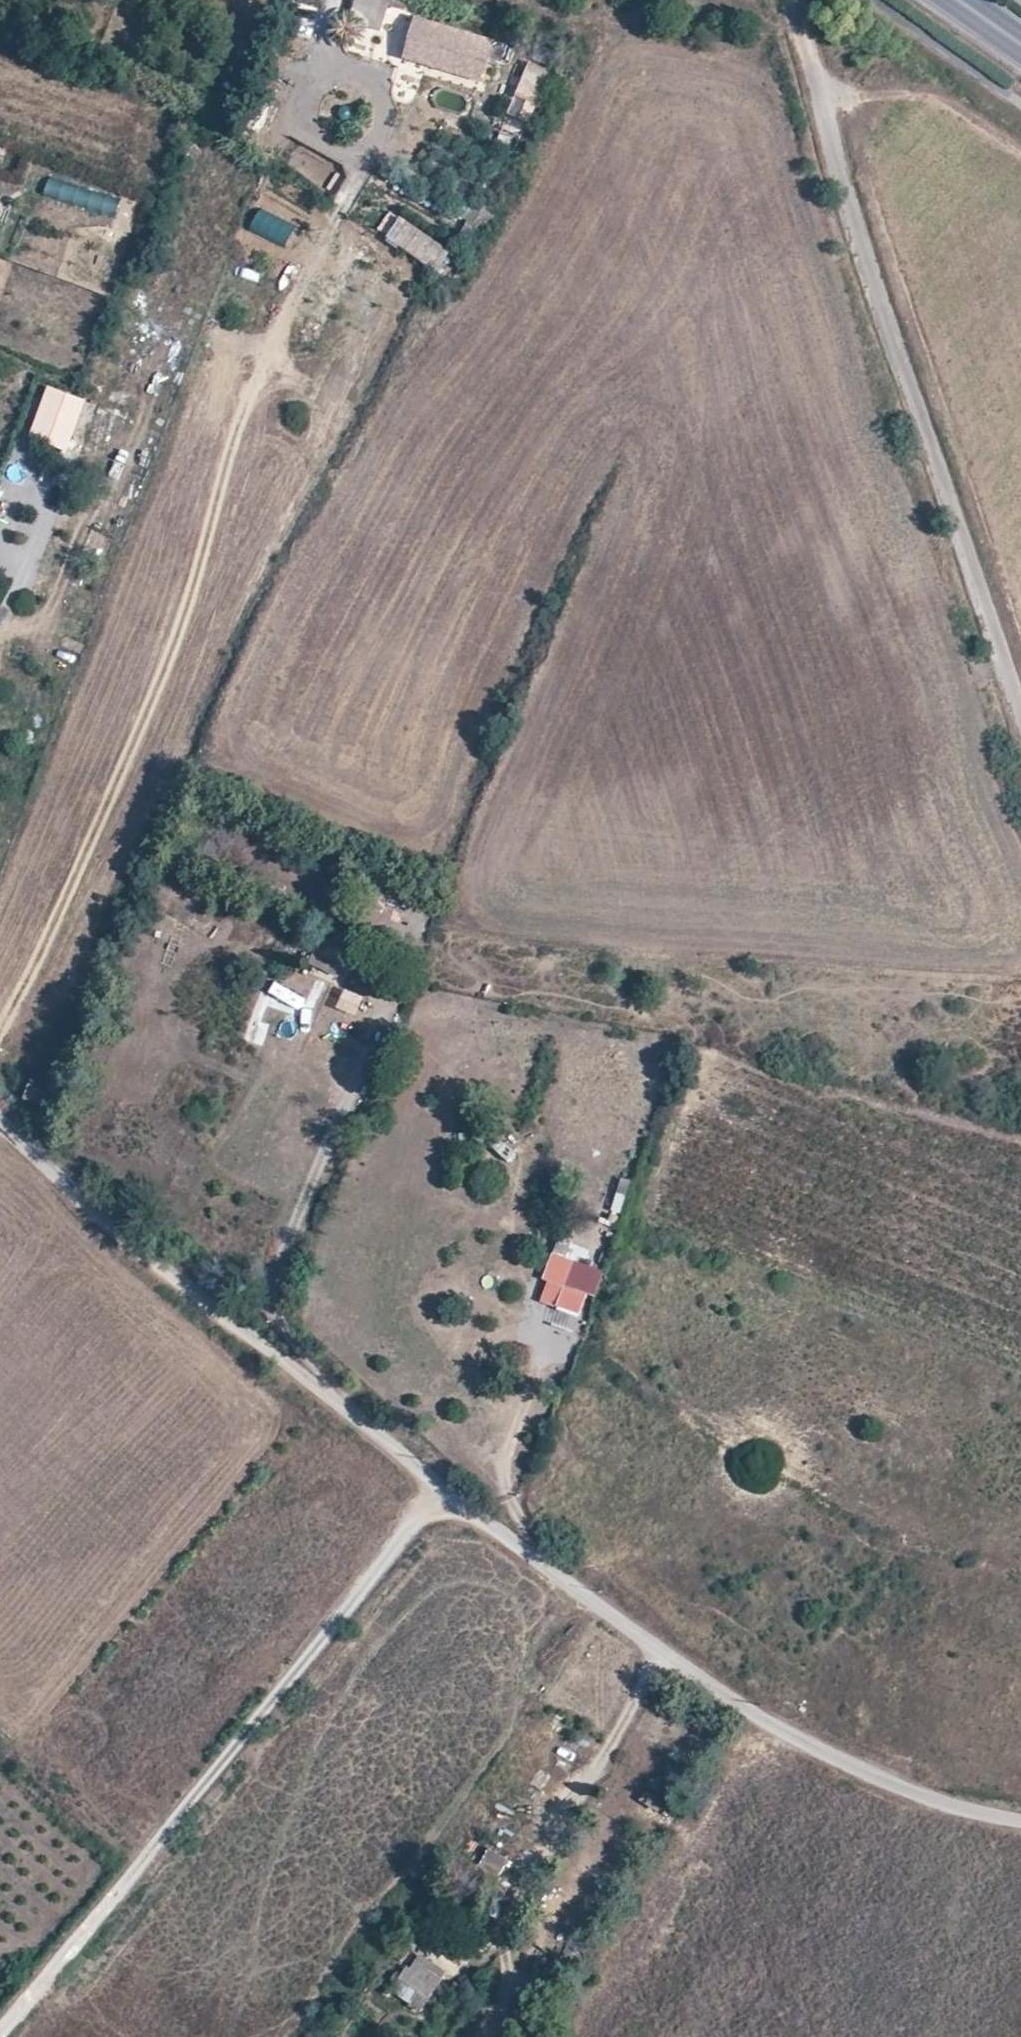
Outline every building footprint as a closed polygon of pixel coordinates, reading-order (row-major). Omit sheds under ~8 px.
[(390,4),(380,0),(355,0),(346,19),(377,32),(390,4)] [(499,44),(411,16),(398,57),(487,85),(499,44)] [(536,102),(547,69),(525,61),(514,95),(536,102)] [(114,215),(119,199),(49,180),(45,195),(114,215)] [(399,216),(384,236),(436,275),(451,255),(399,216)] [(552,1254),(539,1304),(587,1317),(601,1267),(552,1254)] [(490,1852),(485,1864),(506,1872),(510,1860),(490,1852)] [(428,2002),(436,1991),(408,1972),(392,1994),(408,2005),(416,1995),(428,2002)]
